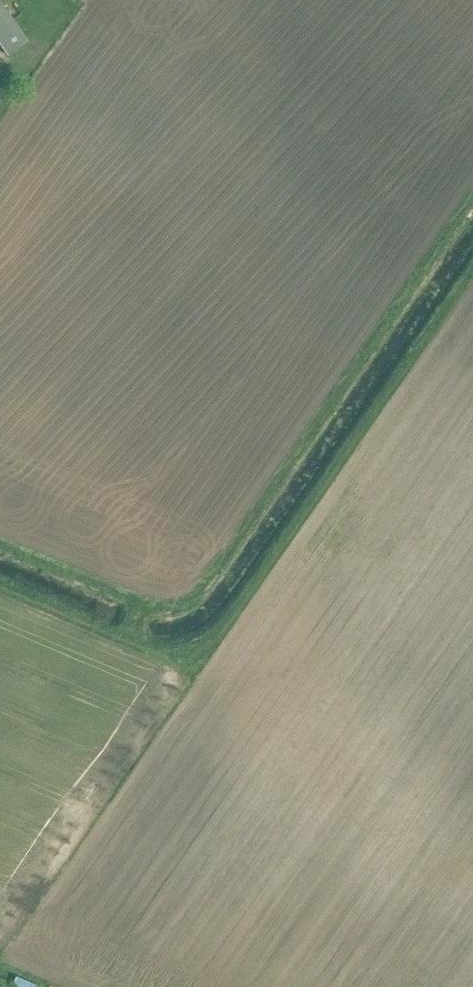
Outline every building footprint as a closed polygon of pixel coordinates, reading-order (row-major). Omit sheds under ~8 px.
[(27,40),(0,2),(0,46),(7,55),(27,40)] [(38,985),(16,976),(12,985),(17,986),(37,986),(38,985)]
